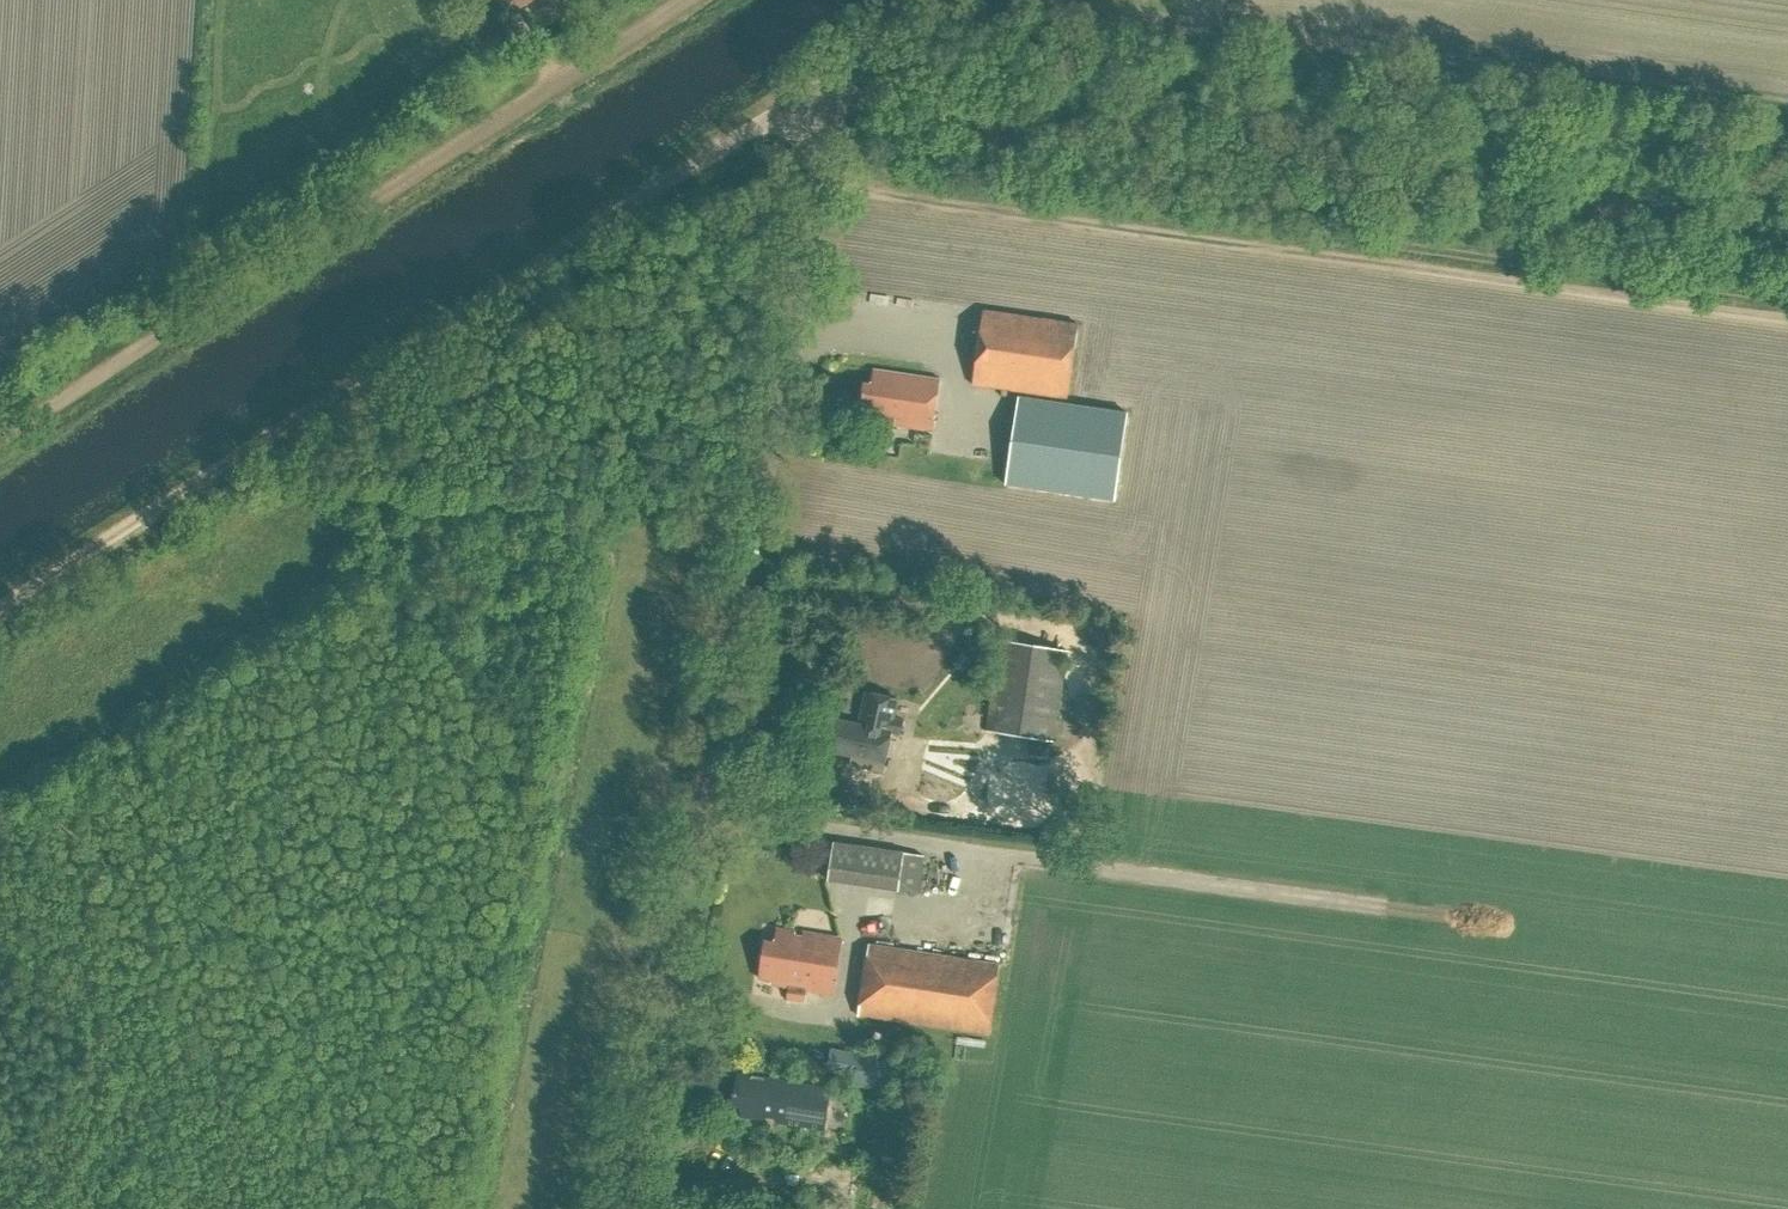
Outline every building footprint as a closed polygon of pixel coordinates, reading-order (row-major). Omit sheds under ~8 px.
[(1076,325),(981,310),(970,385),(1064,399),(1076,325)] [(861,384),(857,421),(872,423),(871,429),(894,432),(895,427),(931,432),(938,380),(873,371),(871,385),(861,384)] [(1129,414),(1020,398),(1007,485),(1117,501),(1129,414)] [(998,640),(984,732),(1050,742),(1065,651),(998,640)] [(885,772),(894,733),(904,735),(907,721),(898,719),(902,700),(870,693),(864,719),(866,719),(865,725),(838,719),(831,751),(855,756),(853,765),(885,772)] [(998,806),(1007,758),(925,743),(916,791),(998,806)] [(824,881),(917,893),(923,853),(829,840),(824,881)] [(789,990),(787,1002),(802,1005),(804,992),(833,996),(842,941),(777,931),(774,947),(765,946),(759,980),(770,982),(770,985),(782,987),(782,989),(789,990)] [(868,944),(858,1015),(987,1034),(998,963),(868,944)] [(827,1049),(824,1077),(893,1086),(897,1057),(827,1049)] [(731,1108),(739,1109),(738,1116),(822,1129),(829,1088),(736,1074),(731,1108)]
